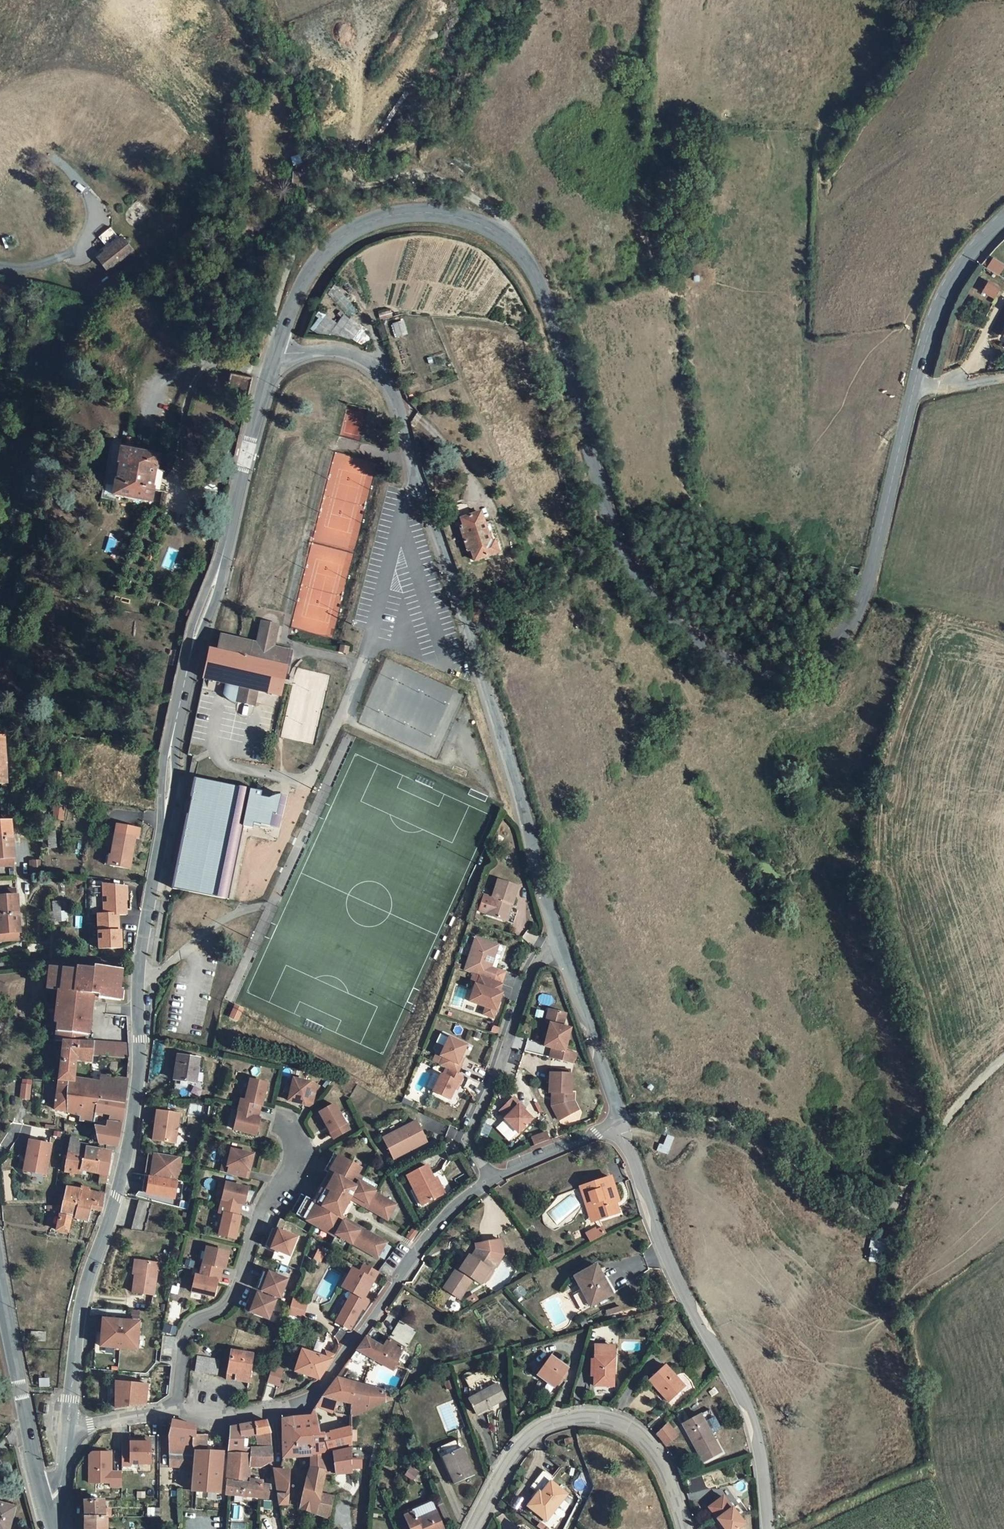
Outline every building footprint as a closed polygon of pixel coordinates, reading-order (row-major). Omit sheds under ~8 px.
[(291,183),(307,184),(307,172),(292,171),(291,183)] [(115,235),(92,256),(102,267),(126,247),(115,235)] [(243,261),(246,248),(239,246),(237,254),(236,259),(243,261)] [(989,282),(984,291),(995,297),(1000,288),(989,282)] [(322,314),(313,325),(339,344),(354,323),(343,315),(336,324),(322,314)] [(390,321),(393,333),(404,330),(400,318),(390,321)] [(232,401),(246,404),(254,375),(229,371),(226,382),(237,385),(232,401)] [(152,490),(163,492),(165,470),(155,469),(157,457),(120,452),(114,497),(150,503),(152,490)] [(456,529),(462,551),(468,550),(471,561),(491,555),(488,544),(492,543),(486,522),(480,524),(477,513),(458,519),(461,528),(456,529)] [(261,626),(277,630),(278,624),(262,620),(261,626)] [(218,651),(286,664),(286,663),(289,664),(292,650),(273,646),(277,630),(261,626),(257,643),(221,635),(218,651)] [(280,694),(286,664),(218,651),(210,649),(204,678),(230,683),(257,689),(280,694)] [(239,697),(255,700),(257,689),(230,683),(227,697),(228,698),(229,699),(231,699),(232,700),(233,701),(234,701),(235,701),(237,702),(238,702),(238,701),(239,697)] [(56,781),(56,770),(48,770),(48,781),(56,781)] [(287,795),(281,794),(277,813),(273,813),(271,826),(280,828),(287,795)] [(58,813),(57,801),(48,802),(49,813),(58,813)] [(10,838),(9,822),(6,822),(6,814),(0,814),(0,839),(10,838)] [(117,823),(115,832),(135,836),(138,836),(140,827),(117,823)] [(135,836),(115,832),(114,841),(134,845),(135,836)] [(51,845),(51,836),(43,836),(43,845),(51,845)] [(0,839),(0,866),(10,865),(10,858),(12,857),(10,838),(0,839)] [(134,845),(114,841),(111,854),(110,864),(130,867),(134,845)] [(26,860),(27,874),(40,873),(39,859),(26,860)] [(486,917),(503,922),(508,904),(511,905),(517,888),(497,882),(491,901),(483,898),(478,913),(486,915),(486,917)] [(126,886),(103,884),(104,913),(119,913),(127,913),(126,886)] [(17,911),(15,894),(13,895),(12,886),(0,887),(0,912),(17,911)] [(506,923),(511,905),(508,904),(503,922),(506,923)] [(56,908),(48,909),(44,909),(45,921),(57,920),(56,908)] [(0,912),(0,941),(17,939),(16,931),(19,930),(17,911),(0,912)] [(98,913),(99,948),(121,947),(121,930),(119,930),(119,913),(104,913),(98,913)] [(503,948),(497,946),(477,939),(467,972),(475,975),(482,977),(495,982),(497,973),(490,970),(490,968),(493,959),(499,961),(501,960),(505,950),(503,948)] [(43,941),(30,942),(31,952),(43,951),(43,941)] [(55,1039),(61,1040),(84,1040),(86,1029),(88,1029),(89,1019),(86,1019),(87,1011),(90,1011),(91,999),(98,1000),(98,997),(117,998),(118,988),(120,968),(93,964),(93,967),(77,965),(77,968),(49,965),(48,987),(55,988),(61,988),(60,998),(54,997),(53,1007),(58,1008),(57,1020),(55,1039)] [(479,987),(482,977),(475,975),(472,985),(479,987)] [(494,1019),(502,995),(499,994),(503,984),(495,982),(482,977),(479,987),(478,990),(476,989),(471,1003),(487,1009),(485,1016),(494,1019)] [(566,1014),(549,1010),(546,1024),(550,1025),(545,1047),(552,1048),(550,1058),(574,1064),(577,1054),(565,1051),(570,1029),(562,1027),(566,1014)] [(90,1055),(128,1057),(129,1039),(92,1036),(91,1040),(90,1055)] [(447,1068),(451,1070),(459,1074),(463,1066),(460,1064),(468,1047),(451,1038),(442,1056),(446,1058),(443,1063),(441,1065),(447,1068)] [(56,1078),(74,1080),(76,1055),(90,1055),(91,1040),(84,1040),(61,1040),(57,1072),(56,1078)] [(181,1053),(178,1078),(198,1082),(202,1056),(181,1053)] [(435,1059),(443,1063),(446,1058),(442,1056),(438,1054),(435,1059)] [(450,1100),(458,1084),(460,1085),(464,1077),(459,1074),(451,1070),(449,1075),(448,1077),(442,1074),(434,1091),(450,1100)] [(571,1074),(551,1073),(551,1092),(555,1092),(555,1100),(553,1100),(553,1105),(560,1118),(573,1111),(568,1102),(573,1100),(573,1093),(571,1093),(571,1074)] [(94,1120),(95,1111),(97,1100),(72,1099),(74,1080),(56,1078),(53,1108),(79,1112),(79,1118),(94,1120)] [(97,1100),(124,1101),(126,1079),(102,1078),(101,1083),(74,1080),(72,1099),(97,1100)] [(245,1102),(244,1108),(260,1112),(262,1106),(266,1107),(271,1086),(255,1082),(250,1103),(245,1102)] [(313,1086),(298,1082),(293,1103),(308,1107),(309,1104),(316,1106),(320,1089),(313,1087),(313,1086)] [(28,1089),(15,1089),(15,1100),(27,1100),(28,1089)] [(533,1119),(520,1106),(521,1104),(514,1098),(501,1112),(507,1118),(506,1120),(520,1133),(533,1119)] [(109,1120),(122,1120),(124,1115),(127,1101),(124,1101),(97,1100),(95,1111),(108,1112),(109,1120)] [(260,1112),(244,1108),(238,1131),(260,1136),(264,1120),(259,1119),(260,1112)] [(338,1108),(323,1115),(334,1134),(333,1134),(337,1141),(352,1133),(348,1126),(338,1108)] [(181,1112),(158,1109),(154,1139),(177,1142),(181,1112)] [(69,1137),(76,1138),(78,1121),(64,1120),(62,1135),(62,1136),(69,1137)] [(107,1123),(107,1127),(95,1126),(97,1141),(114,1144),(121,1124),(107,1123)] [(418,1123),(385,1140),(394,1158),(408,1151),(410,1153),(428,1143),(418,1123)] [(550,1140),(548,1133),(533,1138),(536,1145),(550,1140)] [(665,1135),(659,1151),(667,1154),(673,1138),(665,1135)] [(50,1144),(27,1139),(24,1157),(26,1157),(24,1168),(44,1172),(50,1144)] [(66,1152),(83,1156),(85,1149),(84,1147),(76,1145),(76,1141),(68,1140),(66,1152)] [(96,1163),(94,1171),(97,1172),(108,1174),(108,1172),(111,1162),(112,1153),(85,1149),(83,1156),(83,1160),(96,1163)] [(182,1157),(150,1151),(146,1174),(178,1179),(182,1157)] [(233,1167),(232,1174),(248,1179),(250,1172),(253,1172),(257,1156),(235,1151),(234,1159),(232,1167),(233,1167)] [(395,1161),(410,1153),(408,1151),(394,1158),(395,1161)] [(96,1163),(83,1160),(83,1156),(66,1152),(62,1170),(74,1172),(75,1167),(94,1171),(96,1163)] [(355,1245),(381,1260),(389,1245),(348,1221),(348,1220),(343,1218),(347,1211),(344,1210),(347,1205),(350,1207),(353,1200),(390,1221),(399,1207),(377,1194),(378,1193),(376,1193),(379,1187),(365,1179),(365,1180),(360,1177),(363,1171),(336,1156),(327,1172),(332,1175),(322,1191),(316,1202),(304,1196),(294,1213),(338,1238),(339,1237),(354,1245),(355,1245)] [(225,1173),(232,1174),(233,1167),(232,1167),(234,1159),(229,1158),(225,1173)] [(444,1196),(436,1179),(429,1166),(409,1177),(416,1190),(424,1206),(444,1196)] [(96,1181),(106,1183),(108,1174),(97,1172),(96,1181)] [(621,1201),(612,1176),(607,1178),(615,1203),(621,1201)] [(447,1194),(438,1178),(436,1179),(444,1196),(447,1194)] [(598,1219),(624,1210),(621,1201),(615,1203),(607,1178),(580,1186),(587,1205),(592,1203),(598,1219)] [(226,1197),(224,1207),(240,1211),(242,1204),(247,1205),(251,1189),(230,1184),(229,1186),(226,1197)] [(226,1197),(229,1186),(223,1185),(221,1196),(226,1197)] [(88,1192),(78,1190),(65,1187),(60,1204),(58,1211),(53,1229),(65,1231),(71,1216),(73,1217),(76,1206),(89,1208),(102,1211),(104,1195),(88,1192)] [(424,1206),(416,1190),(413,1192),(422,1210),(425,1208),(424,1206)] [(138,1199),(132,1230),(146,1231),(151,1202),(138,1199)] [(587,1205),(592,1220),(598,1219),(592,1203),(587,1205)] [(73,1217),(86,1219),(89,1208),(76,1206),(73,1217)] [(240,1211),(224,1207),(222,1213),(227,1214),(222,1235),(238,1239),(243,1218),(239,1217),(240,1211)] [(596,1227),(586,1233),(590,1241),(606,1233),(603,1227),(597,1230),(596,1227)] [(300,1239),(279,1230),(275,1238),(272,1237),(268,1247),(293,1257),(300,1239)] [(409,1242),(414,1245),(421,1236),(416,1233),(409,1242)] [(872,1237),(868,1260),(881,1262),(885,1240),(872,1237)] [(490,1267),(495,1270),(500,1261),(505,1254),(502,1239),(478,1243),(479,1248),(474,1257),(472,1255),(462,1271),(458,1268),(445,1288),(462,1299),(475,1279),(480,1282),(483,1278),(490,1267)] [(210,1248),(204,1271),(221,1275),(223,1268),(227,1269),(231,1253),(210,1248)] [(472,1255),(468,1253),(458,1268),(462,1271),(472,1255)] [(153,1294),(156,1264),(136,1261),(132,1292),(153,1294)] [(378,1272),(365,1265),(360,1273),(374,1281),(378,1272)] [(483,1278),(487,1281),(495,1270),(490,1267),(483,1278)] [(577,1278),(584,1291),(591,1306),(621,1291),(612,1274),(604,1278),(598,1267),(577,1278)] [(360,1273),(353,1269),(343,1288),(353,1293),(361,1297),(357,1304),(350,1300),(338,1322),(351,1330),(363,1308),(365,1309),(370,1302),(364,1299),(374,1281),(360,1273)] [(289,1280),(264,1270),(255,1291),(280,1301),(289,1280)] [(221,1275),(204,1271),(203,1277),(198,1276),(195,1291),(216,1296),(221,1275)] [(303,1318),(309,1297),(302,1295),(303,1291),(297,1290),(293,1307),(291,1315),(303,1318)] [(279,1301),(254,1291),(250,1301),(253,1302),(250,1310),(272,1319),(279,1301)] [(575,1296),(582,1311),(591,1306),(584,1291),(575,1296)] [(353,1293),(350,1300),(357,1304),(361,1297),(353,1293)] [(614,1315),(627,1312),(625,1306),(612,1310),(614,1315)] [(289,1322),(301,1325),(303,1318),(291,1315),(289,1322)] [(365,1336),(357,1349),(371,1357),(395,1370),(397,1363),(399,1359),(402,1352),(406,1347),(418,1330),(402,1319),(390,1337),(389,1336),(382,1346),(373,1340),(365,1336)] [(138,1322),(101,1320),(101,1332),(100,1347),(136,1349),(138,1322)] [(593,1358),(593,1377),(593,1385),(613,1385),(613,1346),(593,1345),(593,1358)] [(171,1349),(161,1348),(159,1362),(170,1363),(171,1349)] [(572,1363),(556,1348),(539,1367),(555,1382),(572,1363)] [(294,1371),(321,1379),(335,1354),(324,1349),(322,1356),(302,1349),(294,1371)] [(371,1357),(357,1349),(349,1359),(357,1363),(371,1357)] [(253,1353),(246,1352),(241,1352),(230,1350),(226,1379),(249,1381),(253,1353)] [(197,1372),(219,1375),(221,1359),(199,1356),(197,1372)] [(663,1364),(646,1381),(669,1403),(685,1387),(663,1364)] [(271,1366),(267,1384),(279,1387),(283,1369),(271,1366)] [(52,1368),(39,1367),(39,1376),(51,1377),(52,1368)] [(371,1387),(336,1377),(324,1394),(323,1395),(354,1406),(372,1404),(371,1387)] [(466,1388),(470,1399),(470,1409),(478,1406),(471,1391),(487,1383),(490,1390),(495,1388),(488,1377),(466,1388)] [(148,1385),(116,1382),(115,1408),(146,1404),(148,1385)] [(506,1410),(495,1388),(490,1390),(487,1383),(471,1391),(478,1406),(470,1409),(478,1424),(506,1410)] [(354,1417),(393,1400),(392,1391),(387,1393),(388,1390),(371,1387),(372,1404),(354,1406),(354,1417)] [(354,1406),(323,1395),(313,1411),(354,1417),(354,1406)] [(700,1413),(680,1423),(700,1461),(720,1450),(711,1433),(721,1428),(710,1407),(700,1413)] [(310,1437),(311,1455),(330,1451),(325,1434),(319,1435),(317,1418),(313,1411),(311,1415),(293,1417),(297,1438),(310,1437)] [(293,1417),(282,1419),(283,1456),(311,1455),(310,1437),(297,1438),(293,1417)] [(257,1436),(258,1449),(259,1455),(251,1454),(251,1465),(262,1466),(271,1461),(273,1459),(272,1432),(267,1419),(256,1422),(257,1436)] [(195,1434),(195,1425),(172,1421),(171,1424),(169,1438),(169,1451),(170,1466),(193,1465),(195,1450),(206,1451),(207,1434),(206,1434),(195,1434)] [(230,1437),(228,1453),(245,1454),(245,1448),(242,1446),(244,1437),(257,1436),(256,1422),(231,1427),(230,1437)] [(665,1424),(655,1435),(661,1443),(663,1447),(675,1437),(665,1424)] [(353,1442),(353,1432),(354,1430),(339,1432),(339,1450),(351,1447),(353,1447),(353,1442)] [(330,1451),(331,1451),(339,1450),(339,1432),(325,1434),(330,1451)] [(139,1470),(151,1469),(150,1438),(121,1438),(121,1464),(139,1464),(139,1470)] [(473,1477),(456,1440),(436,1450),(454,1486),(473,1477)] [(218,1493),(223,1453),(206,1451),(195,1450),(193,1465),(193,1467),(189,1467),(188,1474),(192,1474),(190,1490),(205,1491),(218,1493)] [(331,1451),(330,1451),(311,1455),(311,1465),(311,1468),(309,1476),(301,1506),(301,1508),(310,1511),(318,1514),(322,1493),(324,1480),(325,1472),(331,1471),(333,1470),(332,1457),(331,1451)] [(333,1470),(331,1471),(331,1472),(332,1478),(350,1474),(350,1469),(360,1469),(360,1461),(351,1461),(351,1452),(332,1457),(333,1470)] [(110,1453),(91,1454),(89,1470),(89,1484),(110,1484),(110,1487),(121,1488),(121,1474),(110,1474),(110,1453)] [(251,1465),(251,1454),(245,1454),(228,1453),(226,1474),(224,1493),(236,1494),(243,1495),(273,1499),(272,1484),(262,1483),(262,1479),(251,1478),(251,1475),(248,1475),(249,1465),(251,1465)] [(546,1520),(566,1492),(548,1478),(551,1474),(542,1467),(527,1485),(536,1491),(525,1505),(546,1520)] [(281,1469),(274,1468),(278,1500),(279,1503),(287,1504),(290,1470),(281,1469)] [(322,1493),(318,1514),(330,1519),(333,1506),(334,1498),(326,1495),(322,1493)] [(736,1511),(730,1504),(721,1493),(706,1505),(725,1528),(735,1528),(744,1522),(736,1511)] [(445,1527),(433,1499),(404,1512),(412,1528),(442,1528),(445,1527)] [(736,1499),(730,1504),(736,1511),(742,1506),(736,1499)] [(84,1503),(85,1521),(103,1520),(103,1519),(103,1512),(102,1502),(84,1503)] [(13,1520),(9,1519),(12,1507),(4,1505),(0,1504),(0,1528),(10,1528),(13,1520)] [(16,1521),(19,1509),(12,1507),(9,1519),(13,1520),(16,1521)] [(105,1520),(103,1520),(85,1521),(85,1528),(106,1528),(105,1520)]
